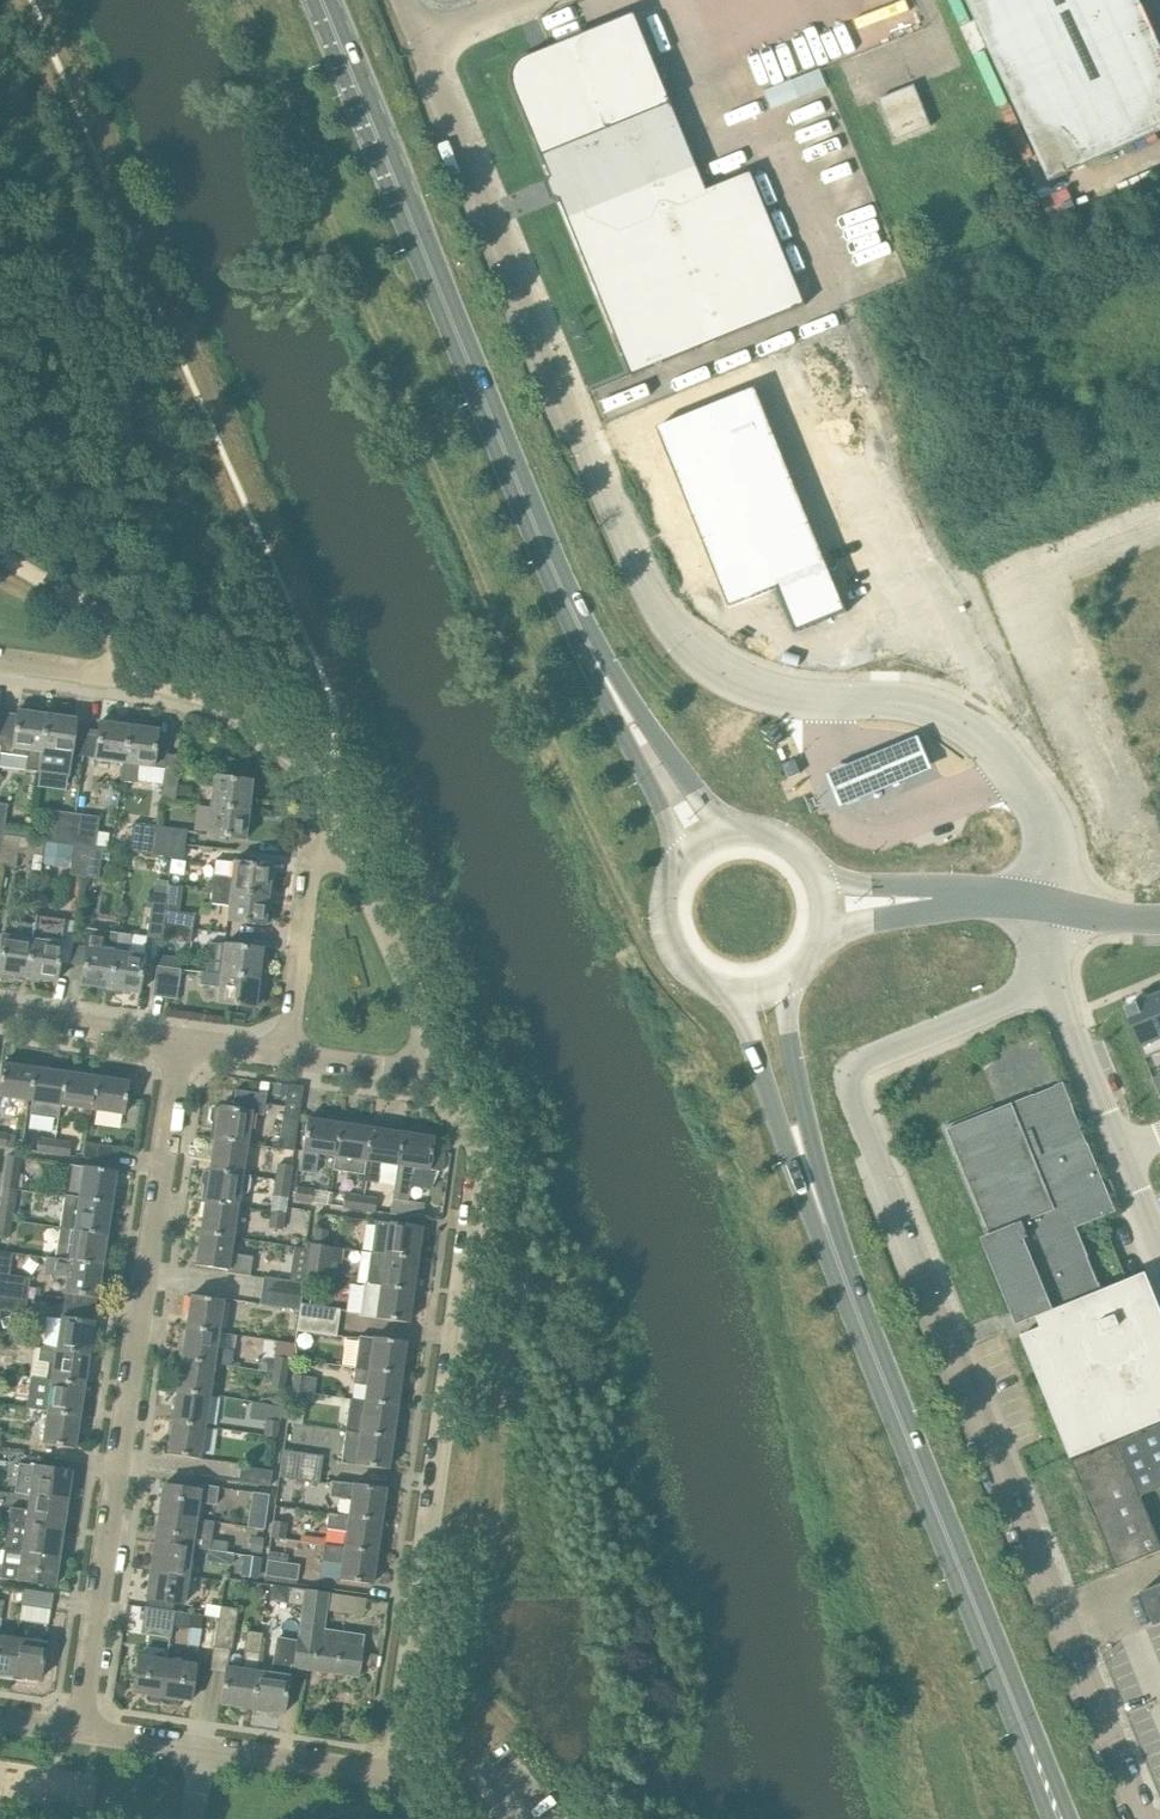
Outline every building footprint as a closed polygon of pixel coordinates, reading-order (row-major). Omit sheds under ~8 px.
[(1050,182),(1159,132),(1159,45),(1139,0),(966,0),(1050,182)] [(707,190),(636,14),(529,57),(522,62),(517,70),(515,79),(516,88),(553,177),(550,183),(555,196),(561,199),(633,375),(806,304),(752,172),(707,190)] [(792,79),(766,90),(766,91),(773,109),(828,87),(820,69),(793,80),(792,79)] [(915,85),(880,99),(897,140),(932,126),(915,85)] [(754,387),(704,407),(714,430),(763,410),(754,387)] [(704,407),(655,427),(664,450),(714,430),(704,407)] [(763,410),(714,430),(723,452),(772,432),(763,410)] [(714,430),(664,450),(673,472),(723,452),(714,430)] [(772,432),(723,452),(732,474),(781,454),(772,432)] [(723,452),(673,472),(682,494),(732,474),(723,452)] [(781,454),(732,474),(741,496),(790,476),(781,454)] [(732,474),(682,494),(691,516),(741,496),(732,474)] [(790,476),(741,496),(750,518),(799,498),(790,476)] [(741,496),(691,516),(700,538),(750,518),(741,496)] [(799,498),(750,518),(759,541),(808,521),(799,498)] [(750,518),(700,538),(710,561),(759,541),(750,518)] [(808,521),(759,541),(768,563),(817,543),(808,521)] [(759,541),(710,561),(728,607),(777,587),(777,585),(768,563),(759,541)] [(817,543),(768,563),(777,585),(827,565),(817,543)] [(827,565),(777,585),(777,587),(796,631),(846,611),(827,565)] [(38,773),(47,714),(35,712),(35,708),(33,705),(22,703),(19,706),(18,710),(17,710),(17,716),(4,714),(0,742),(0,753),(28,756),(26,769),(38,771),(38,772),(38,773)] [(47,714),(38,773),(68,777),(76,718),(47,714)] [(124,764),(130,725),(99,721),(94,760),(124,764)] [(158,729),(130,725),(124,764),(122,781),(136,782),(138,766),(153,768),(158,729)] [(844,767),(827,774),(841,808),(857,801),(898,784),(933,769),(918,735),(883,750),(844,767)] [(181,756),(167,754),(161,799),(175,801),(181,756)] [(214,776),(210,806),(249,811),(252,780),(214,776)] [(0,803),(0,834),(4,834),(29,838),(30,831),(4,828),(7,804),(0,803)] [(245,839),(249,811),(210,806),(207,835),(245,839)] [(74,844),(78,814),(51,810),(47,840),(74,844)] [(74,844),(102,847),(107,848),(109,833),(97,831),(99,816),(78,814),(74,844)] [(156,855),(158,840),(160,826),(133,822),(129,851),(156,855)] [(158,840),(185,844),(187,830),(160,826),(158,840)] [(4,834),(0,863),(0,864),(17,867),(18,854),(41,857),(44,840),(29,838),(4,834)] [(185,844),(158,840),(156,855),(183,858),(185,844)] [(98,878),(102,847),(74,844),(70,874),(98,878)] [(212,890),(268,896),(272,866),(233,862),(215,860),(212,890)] [(147,936),(160,938),(162,924),(164,910),(168,884),(155,882),(153,894),(147,893),(145,907),(151,908),(147,936)] [(268,896),(212,890),(210,904),(228,906),(226,920),(265,925),(265,924),(269,924),(272,922),(274,911),(271,907),(267,907),(268,896)] [(162,924),(193,928),(195,914),(164,910),(162,924)] [(72,964),(74,946),(78,922),(36,916),(35,924),(27,977),(56,982),(59,962),(72,964)] [(27,977),(35,924),(5,920),(0,955),(0,979),(1,981),(10,982),(14,980),(15,976),(27,977)] [(193,928),(162,924),(160,938),(191,942),(193,928)] [(80,985),(110,989),(118,932),(88,928),(86,947),(74,946),(72,964),(83,966),(80,985)] [(131,934),(118,932),(110,989),(138,993),(144,955),(128,953),(131,934)] [(221,974),(259,979),(260,965),(264,966),(268,962),(269,954),(266,950),(262,950),(262,948),(224,944),(221,974)] [(158,956),(157,965),(171,968),(173,958),(158,956)] [(181,969),(171,968),(157,965),(153,995),(176,999),(181,969)] [(258,989),(259,979),(221,974),(202,972),(200,985),(214,986),(214,983),(219,984),(217,1003),(256,1007),(256,1006),(260,1007),(263,1003),(265,994),(262,990),(258,989)] [(1149,998),(1159,1025),(1159,994),(1149,998)] [(1125,1008),(1146,1059),(1159,1053),(1159,1025),(1149,998),(1125,1008)] [(29,1100),(35,1068),(2,1063),(0,1074),(0,1096),(29,1100)] [(61,1104),(65,1073),(35,1068),(29,1100),(32,1100),(30,1114),(58,1119),(61,1104)] [(91,1109),(97,1077),(65,1073),(61,1104),(91,1109)] [(113,1079),(97,1077),(91,1109),(124,1114),(129,1082),(126,1081),(124,1077),(115,1076),(113,1079)] [(991,1235),(982,1239),(1017,1325),(1038,1317),(1042,1327),(1022,1336),(1071,1458),(1159,1422),(1159,1306),(1146,1273),(1103,1290),(1077,1227),(1116,1211),(1064,1083),(948,1130),(991,1235)] [(288,1084),(283,1116),(298,1118),(303,1086),(288,1084)] [(214,1139),(248,1143),(252,1113),(263,1114),(266,1094),(236,1090),(233,1108),(219,1106),(219,1108),(214,1107),(211,1110),(209,1119),(212,1122),(217,1123),(214,1139)] [(334,1155),(339,1123),(338,1123),(338,1119),(336,1116),(326,1114),(323,1117),(322,1121),(307,1119),(300,1171),(316,1173),(318,1153),(334,1155)] [(298,1118),(283,1116),(278,1147),(293,1150),(298,1118)] [(339,1123),(334,1155),(335,1155),(333,1170),(364,1174),(371,1128),(339,1123)] [(398,1165),(403,1133),(401,1132),(401,1128),(399,1125),(389,1124),(386,1126),(385,1130),(371,1128),(364,1174),(363,1180),(378,1183),(381,1162),(398,1165)] [(416,1135),(403,1133),(398,1165),(392,1200),(390,1214),(422,1218),(424,1203),(408,1201),(413,1167),(440,1171),(443,1152),(432,1150),(434,1137),(432,1137),(433,1133),(430,1130),(420,1128),(417,1130),(416,1135)] [(38,1152),(53,1154),(55,1140),(40,1138),(38,1152)] [(248,1143),(214,1139),(210,1170),(243,1175),(248,1143)] [(55,1140),(53,1154),(69,1156),(71,1143),(55,1140)] [(85,1142),(83,1157),(117,1162),(119,1147),(85,1142)] [(7,1156),(2,1187),(17,1189),(22,1158),(7,1156)] [(275,1181),(289,1183),(292,1165),(278,1163),(275,1181)] [(64,1196),(111,1202),(116,1170),(83,1166),(83,1167),(69,1165),(64,1196)] [(251,1177),(243,1175),(210,1170),(210,1171),(206,1170),(202,1173),(201,1182),(204,1185),(207,1186),(205,1202),(238,1207),(240,1191),(248,1192),(251,1177)] [(287,1197),(289,1183),(275,1181),(273,1195),(287,1197)] [(12,1221),(17,1189),(2,1187),(0,1202),(0,1219),(12,1221)] [(295,1200),(327,1205),(329,1191),(297,1187),(295,1200)] [(327,1205),(359,1209),(361,1196),(329,1191),(327,1205)] [(106,1234),(111,1202),(64,1196),(59,1228),(106,1234)] [(359,1209),(390,1214),(392,1200),(361,1196),(359,1209)] [(272,1200),(271,1211),(273,1211),(284,1213),(287,1202),(272,1200)] [(233,1238),(238,1207),(205,1202),(200,1234),(233,1238)] [(282,1229),(284,1213),(273,1211),(271,1211),(268,1227),(282,1229)] [(0,1219),(0,1234),(10,1235),(12,1221),(0,1219)] [(370,1253),(417,1259),(422,1226),(375,1220),(370,1253)] [(101,1267),(106,1234),(59,1228),(55,1259),(101,1267)] [(314,1228),(312,1244),(326,1246),(328,1230),(314,1228)] [(233,1238),(200,1234),(196,1265),(227,1269),(227,1272),(249,1276),(252,1256),(231,1253),(233,1238)] [(305,1248),(308,1249),(305,1275),(314,1277),(314,1276),(328,1278),(333,1247),(326,1246),(312,1244),(306,1243),(305,1248)] [(26,1299),(28,1286),(8,1283),(9,1275),(12,1253),(0,1251),(0,1295),(26,1299)] [(417,1259),(370,1253),(366,1284),(413,1290),(417,1259)] [(97,1298),(101,1267),(55,1259),(47,1258),(44,1275),(66,1278),(64,1293),(97,1298)] [(264,1277),(262,1289),(302,1295),(302,1293),(303,1283),(264,1277)] [(408,1322),(413,1290),(366,1284),(365,1284),(360,1316),(408,1322)] [(299,1310),(300,1303),(302,1295),(262,1289),(260,1304),(299,1310)] [(26,1299),(0,1295),(0,1310),(24,1313),(26,1299)] [(186,1326),(218,1331),(223,1300),(191,1295),(186,1326)] [(300,1303),(299,1310),(298,1317),(338,1323),(340,1309),(300,1303)] [(43,1346),(89,1353),(93,1321),(61,1316),(60,1319),(48,1317),(43,1346)] [(336,1337),(338,1323),(298,1317),(296,1331),(336,1337)] [(235,1334),(218,1331),(186,1326),(182,1359),(213,1364),(213,1363),(230,1365),(235,1334)] [(355,1367),(401,1374),(406,1341),(359,1335),(355,1367)] [(272,1372),(287,1374),(289,1359),(297,1360),(295,1343),(276,1341),(274,1356),(272,1372)] [(89,1353),(43,1346),(40,1346),(38,1360),(54,1363),(51,1380),(84,1385),(89,1353)] [(209,1395),(213,1364),(182,1359),(177,1390),(209,1395)] [(397,1404),(401,1374),(355,1367),(353,1383),(367,1384),(365,1400),(397,1404)] [(285,1390),(287,1375),(272,1373),(270,1388),(285,1390)] [(293,1374),(291,1390),(306,1392),(308,1376),(293,1374)] [(47,1411),(79,1416),(84,1385),(51,1380),(31,1377),(26,1407),(47,1410),(47,1411)] [(204,1426),(209,1395),(177,1390),(172,1421),(204,1426)] [(306,1392),(291,1390),(289,1407),(304,1408),(306,1392)] [(345,1429),(360,1431),(392,1436),(397,1404),(365,1400),(351,1398),(345,1429)] [(79,1416),(47,1411),(42,1443),(74,1448),(79,1416)] [(263,1435),(277,1438),(280,1420),(266,1418),(263,1435)] [(199,1459),(204,1426),(172,1421),(168,1454),(199,1459)] [(392,1436),(360,1431),(356,1464),(388,1469),(392,1436)] [(280,1463),(319,1469),(321,1456),(282,1450),(280,1463)] [(319,1469),(280,1463),(278,1477),(317,1482),(319,1469)] [(30,1494),(67,1500),(71,1471),(34,1466),(30,1494)] [(241,1466),(238,1481),(270,1486),(272,1471),(241,1466)] [(350,1500),(348,1516),(381,1520),(385,1488),(332,1480),(329,1497),(350,1500)] [(159,1513),(199,1519),(202,1502),(215,1504),(218,1487),(199,1484),(199,1490),(163,1484),(159,1513)] [(269,1494),(252,1492),(247,1526),(264,1529),(269,1494)] [(10,1507),(8,1520),(63,1528),(67,1500),(30,1494),(28,1510),(10,1507)] [(159,1513),(155,1542),(191,1548),(191,1547),(208,1549),(208,1550),(226,1553),(229,1542),(211,1539),(214,1522),(199,1519),(159,1513)] [(381,1520),(348,1516),(328,1513),(327,1528),(346,1530),(344,1547),(376,1552),(381,1520)] [(58,1557),(63,1528),(8,1520),(4,1548),(6,1548),(6,1549),(58,1557)] [(274,1520),(271,1537),(285,1539),(288,1522),(274,1520)] [(187,1575),(191,1548),(155,1542),(150,1570),(187,1575)] [(376,1552),(344,1547),(324,1545),(322,1560),(341,1562),(339,1579),(372,1584),(376,1552)] [(58,1557),(6,1549),(4,1564),(3,1564),(0,1577),(54,1586),(58,1557)] [(267,1560),(265,1575),(297,1580),(299,1564),(267,1560)] [(183,1604),(187,1575),(150,1570),(146,1599),(183,1604)] [(295,1664),(297,1667),(359,1675),(364,1636),(322,1630),(327,1592),(288,1587),(286,1602),(304,1605),(299,1638),(297,1637),(297,1641),(295,1664)] [(50,1609),(53,1593),(23,1588),(21,1605),(50,1609)] [(219,1614),(218,1613),(213,1647),(230,1649),(230,1648),(232,1649),(238,1608),(221,1606),(219,1614)] [(173,1626),(175,1611),(145,1607),(143,1622),(173,1626)] [(251,1708),(256,1671),(261,1633),(247,1631),(241,1669),(225,1666),(220,1704),(251,1708)] [(12,1675),(17,1638),(0,1636),(0,1673),(12,1675)] [(45,1642),(17,1638),(12,1675),(40,1679),(45,1642)] [(256,1671),(251,1708),(284,1713),(289,1676),(288,1676),(291,1666),(297,1667),(295,1664),(297,1641),(276,1638),(271,1673),(256,1671)] [(158,1703),(161,1701),(167,1660),(138,1656),(132,1692),(146,1694),(146,1699),(148,1702),(158,1703)] [(195,1664),(167,1660),(161,1701),(163,1704),(173,1705),(176,1703),(176,1699),(190,1701),(195,1664)]
